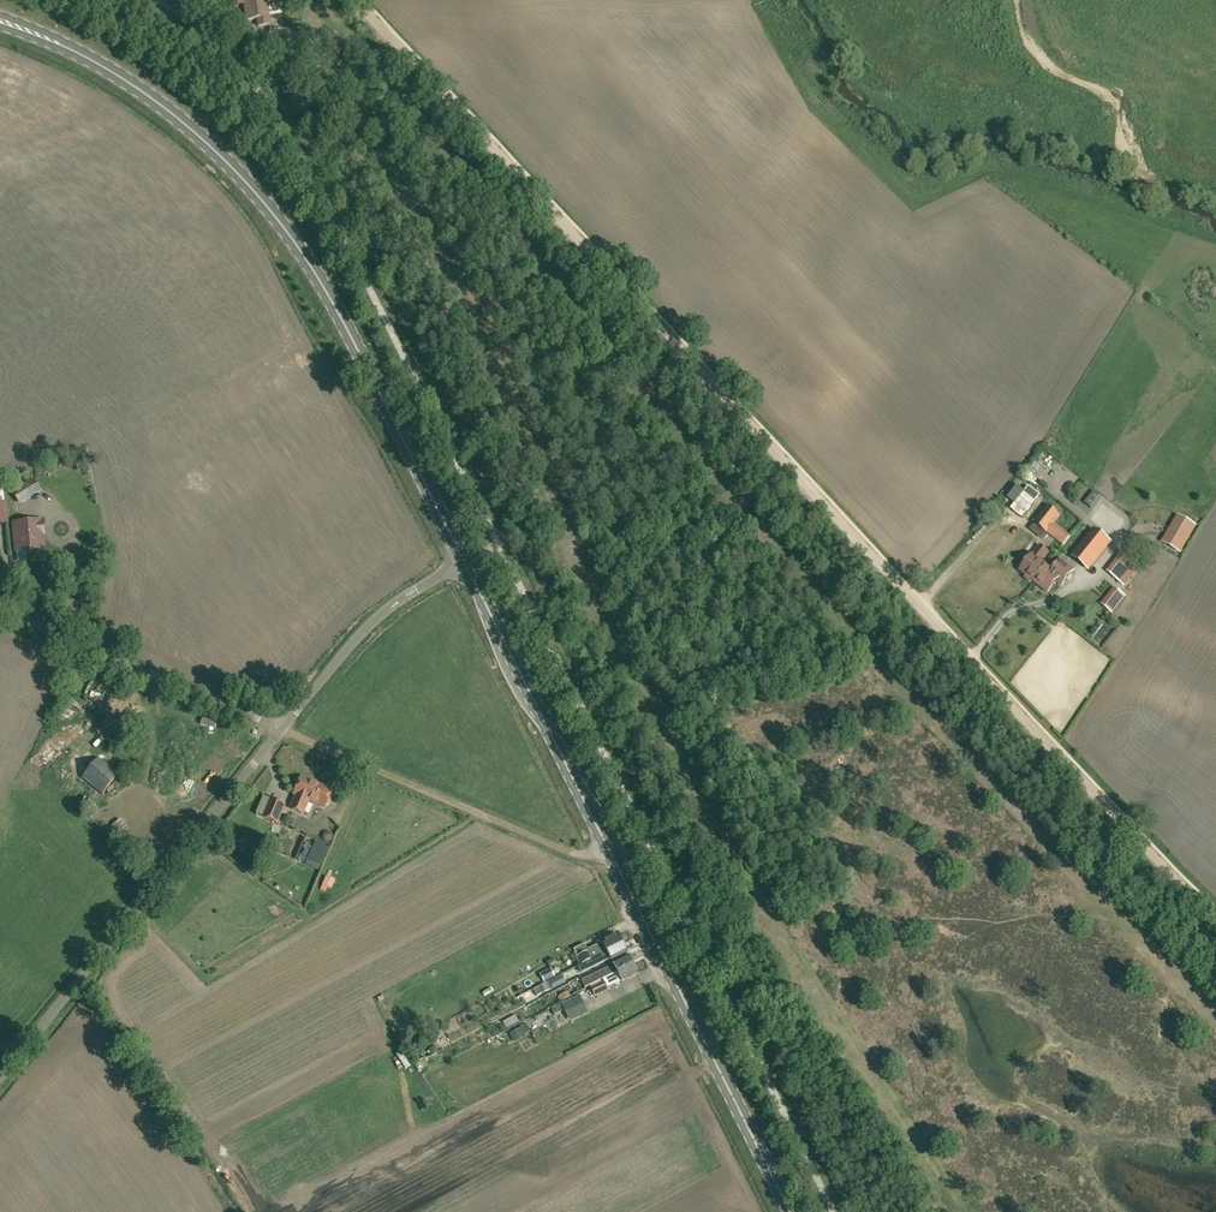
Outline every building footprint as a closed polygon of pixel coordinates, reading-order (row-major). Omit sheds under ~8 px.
[(270,26),(266,0),(238,0),(238,5),(245,4),(247,21),(258,20),(259,27),(270,26)] [(1039,495),(1028,487),(1011,509),(1022,517),(1039,495)] [(26,499),(19,488),(13,492),(19,503),(26,499)] [(1070,537),(1070,536),(1054,523),(1060,515),(1047,505),(1034,522),(1047,533),(1063,545),(1070,537)] [(1178,516),(1163,542),(1180,552),(1195,526),(1178,516)] [(42,534),(44,533),(43,522),(40,522),(40,521),(14,523),(17,552),(27,551),(28,562),(44,560),(42,534)] [(1094,530),(1073,556),(1081,563),(1088,569),(1096,559),(1109,542),(1094,530)] [(1020,570),(1019,571),(1025,576),(1024,578),(1029,583),(1031,580),(1033,581),(1033,582),(1046,566),(1039,561),(1047,552),(1039,546),(1020,570)] [(1124,553),(1109,571),(1126,586),(1141,568),(1124,553)] [(1046,566),(1033,582),(1047,593),(1056,582),(1061,586),(1067,579),(1066,578),(1073,570),(1071,569),(1060,559),(1051,570),(1046,566)] [(1108,595),(1120,604),(1126,597),(1114,587),(1108,595)] [(118,775),(98,759),(82,778),(102,795),(118,775)] [(332,790),(301,778),(294,795),(296,796),(291,809),(303,814),(308,801),(325,808),(326,805),(329,803),(330,801),(329,797),(332,790)] [(262,818),(277,824),(285,805),(270,798),(262,818)] [(120,819),(111,826),(109,828),(115,835),(126,826),(120,819)] [(312,841),(305,864),(323,870),(330,846),(312,841)] [(316,887),(321,889),(327,876),(322,874),(316,887)] [(327,892),(331,877),(326,876),(322,891),(327,892)] [(584,944),(582,946),(573,950),(577,957),(580,964),(623,945),(618,935),(602,943),(587,950),(584,944)] [(580,964),(581,965),(578,966),(582,973),(610,959),(611,961),(627,954),(623,945),(580,964)] [(607,978),(633,965),(628,956),(612,964),(613,965),(582,981),(585,989),(603,980),(607,978)] [(637,974),(633,965),(607,978),(603,980),(607,988),(621,982),(637,974)] [(550,969),(539,975),(544,983),(554,977),(550,969)] [(590,988),(595,997),(608,991),(603,981),(590,988)] [(550,990),(549,988),(547,983),(533,990),(537,997),(550,990)] [(570,997),(567,991),(559,995),(557,998),(559,1002),(570,997)] [(566,1014),(584,1005),(580,996),(561,1005),(566,1014)] [(551,1009),(555,1016),(562,1012),(558,1005),(551,1009)] [(513,1026),(509,1019),(502,1022),(506,1029),(513,1026)] [(514,1043),(525,1037),(521,1028),(509,1034),(514,1043)]
